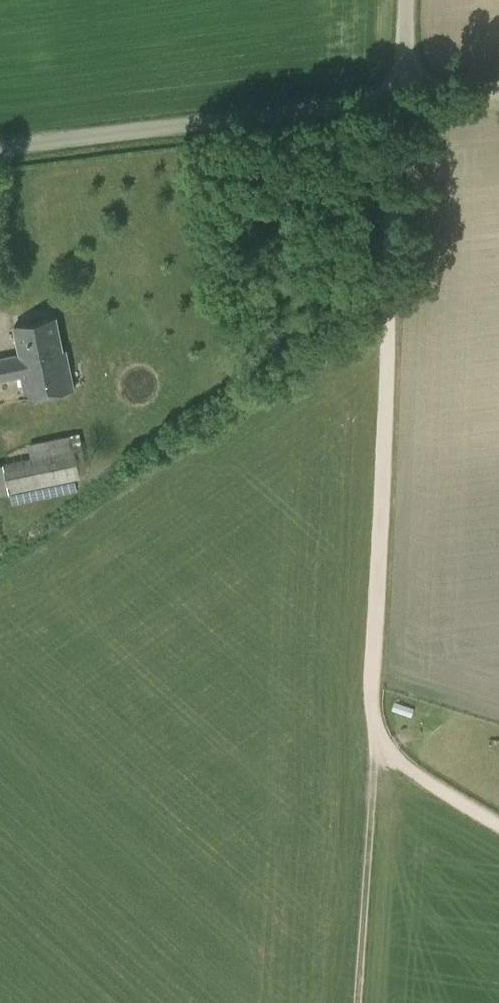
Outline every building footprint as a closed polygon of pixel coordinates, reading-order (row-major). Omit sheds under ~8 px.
[(20,354),(0,358),(0,380),(22,375),(26,398),(74,388),(66,350),(63,351),(56,317),(14,326),(20,354)] [(80,478),(79,473),(87,472),(79,433),(27,444),(30,458),(0,464),(0,494),(80,478)]
